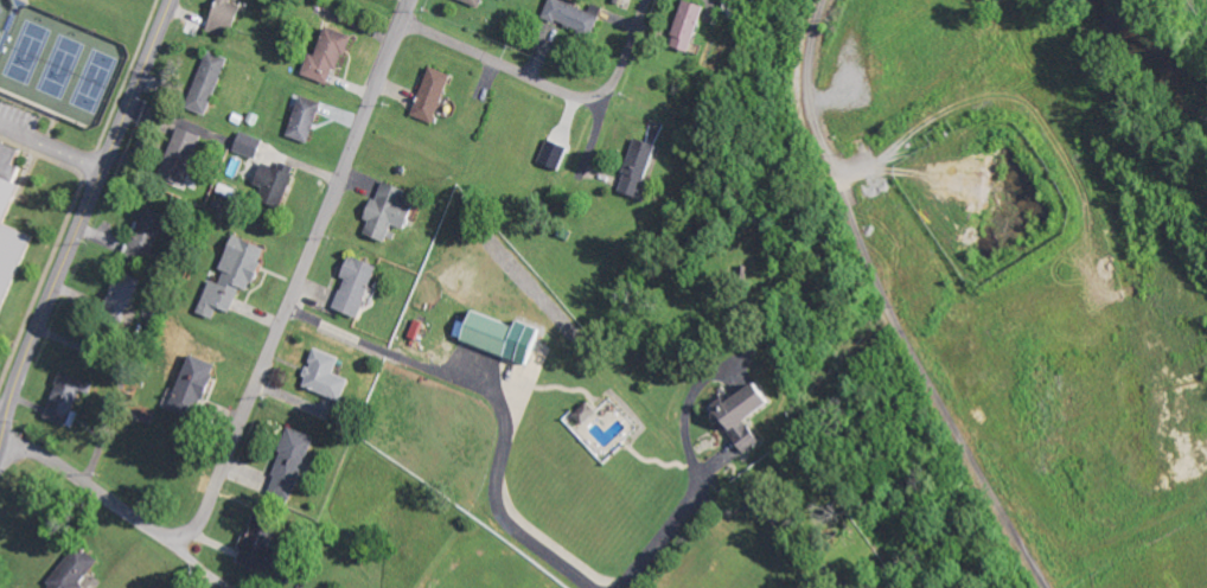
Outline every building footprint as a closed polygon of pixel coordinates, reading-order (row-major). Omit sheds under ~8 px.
[(235,21),(243,23),(248,7),(237,3),(238,0),(222,0),(212,33),(230,38),(235,21)] [(594,39),(605,18),(567,0),(553,0),(546,15),(594,39)] [(692,0),(687,0),(675,46),(699,52),(710,4),(692,0)] [(308,76),(336,86),(355,35),(327,25),(308,76)] [(234,59),(214,50),(190,106),(210,115),(234,59)] [(414,115),(435,124),(456,76),(436,66),(414,115)] [(292,137),(314,143),(325,101),(303,95),(292,137)] [(187,184),(205,135),(182,126),(165,176),(187,184)] [(267,139),(241,132),(236,151),(261,158),(267,139)] [(8,317),(38,235),(17,227),(34,182),(9,172),(13,161),(21,165),(28,145),(0,135),(0,314),(8,317)] [(644,198),(661,145),(639,138),(631,161),(632,161),(622,191),(644,198)] [(542,163),(565,170),(572,147),(550,140),(542,163)] [(260,187),(289,196),(296,172),(267,164),(260,187)] [(391,241),(398,225),(413,230),(421,208),(411,204),(416,191),(386,180),(370,220),(373,221),(369,233),(391,241)] [(171,216),(149,207),(128,255),(151,265),(171,216)] [(202,313),(218,319),(222,307),(235,312),(244,287),(255,291),(271,247),(238,235),(225,270),(227,271),(223,283),(213,280),(202,313)] [(385,266),(356,254),(347,277),(349,278),(338,307),(364,318),(385,266)] [(146,279),(123,270),(111,303),(133,311),(146,279)] [(526,326),(483,312),(480,323),(473,320),(466,341),(538,365),(550,328),(528,321),(526,326)] [(348,401),(356,379),(340,374),(346,358),(319,348),(305,386),(348,401)] [(175,410),(200,419),(220,363),(194,354),(175,410)] [(47,417),(70,426),(85,392),(92,395),(96,384),(66,372),(47,417)] [(754,422),(784,403),(766,375),(716,408),(747,455),(767,442),(754,422)] [(576,412),(584,425),(600,414),(593,402),(576,412)] [(321,439),(296,428),(270,489),(295,500),(321,439)] [(240,562),(292,584),(303,558),(274,546),(284,523),(259,513),(243,550),(245,551),(240,562)] [(89,587),(84,583),(102,561),(84,546),(49,587),(89,587)]
